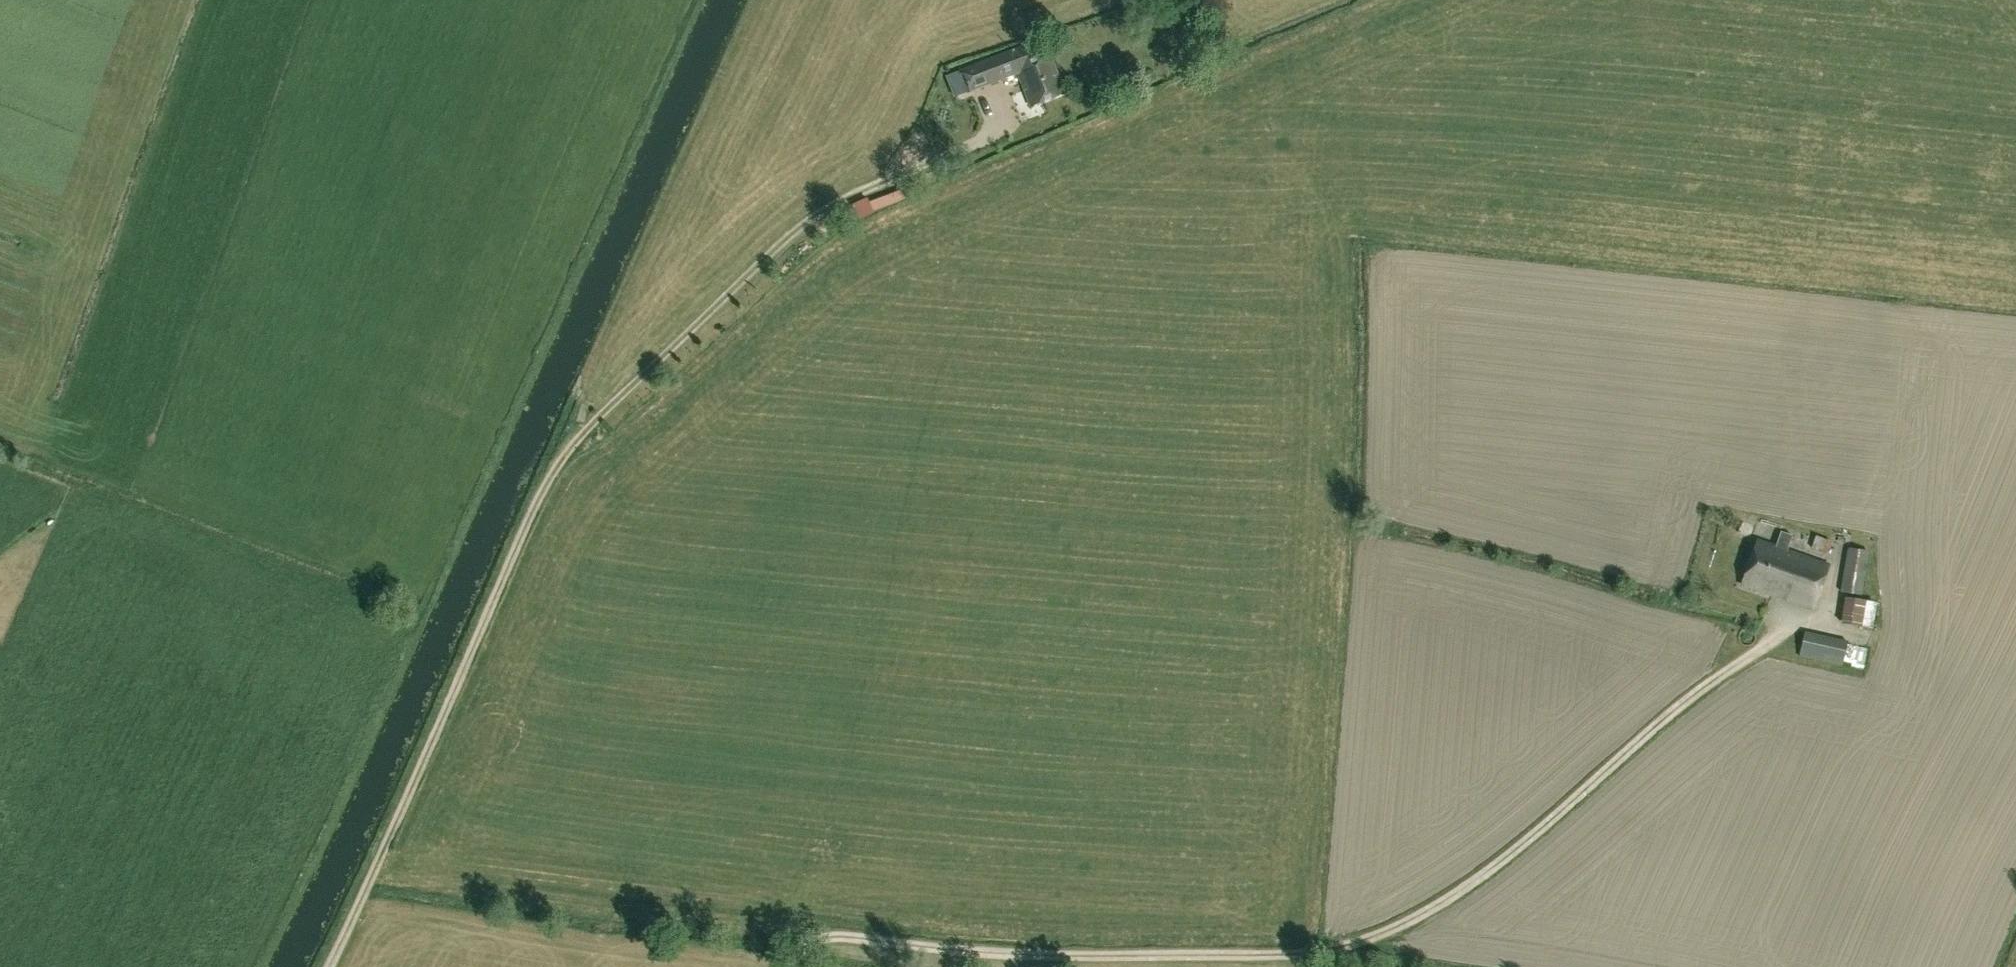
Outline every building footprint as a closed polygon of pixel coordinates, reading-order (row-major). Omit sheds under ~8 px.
[(970,91),(1002,79),(1017,73),(1031,106),(1065,93),(1050,53),(1029,61),(1023,45),(962,68),(970,91)] [(1880,596),(1891,538),(1851,531),(1840,589),(1880,596)] [(1742,584),(1814,610),(1829,566),(1787,552),(1792,536),(1781,532),(1775,547),(1757,541),(1742,584)] [(1814,536),(1811,547),(1827,552),(1830,541),(1814,536)] [(1873,627),(1877,603),(1844,598),(1841,623),(1873,627)] [(1843,666),(1848,642),(1806,633),(1801,657),(1843,666)]
